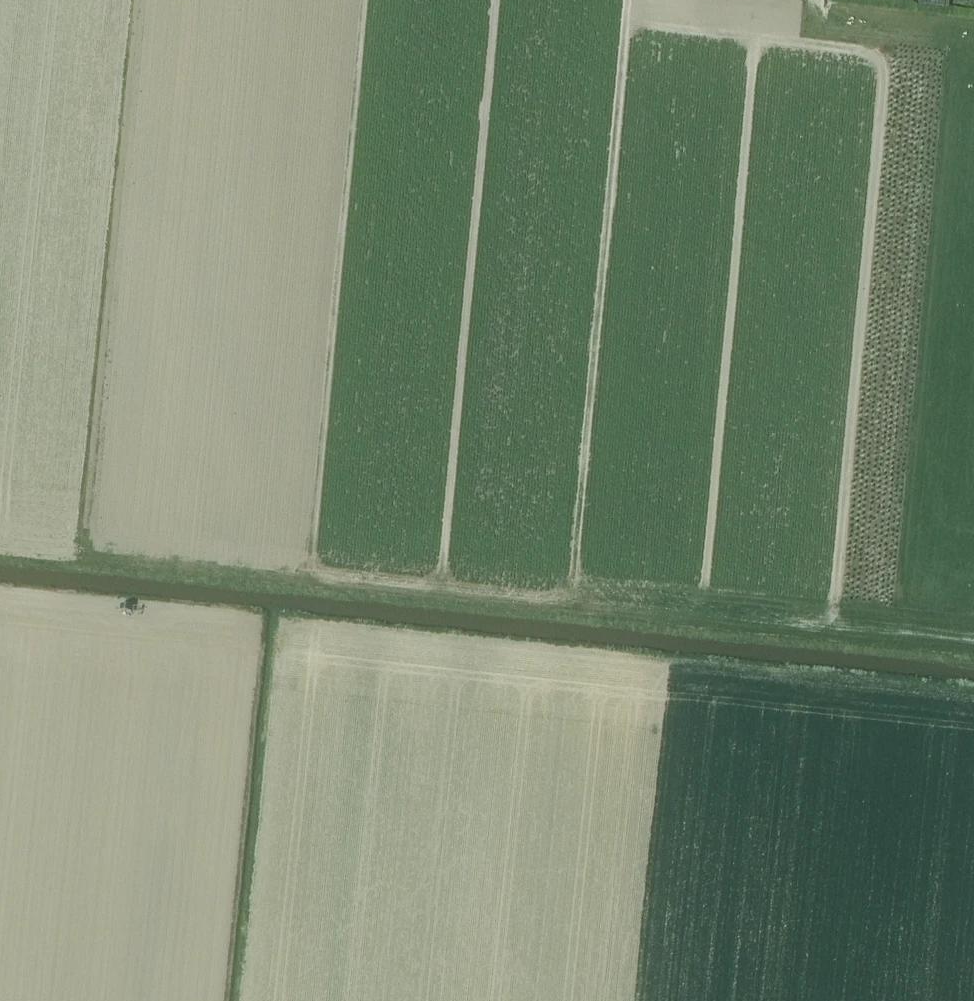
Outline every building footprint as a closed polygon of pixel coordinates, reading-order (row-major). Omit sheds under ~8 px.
[(918,6),(943,8),(944,0),(919,0),(918,6)]
